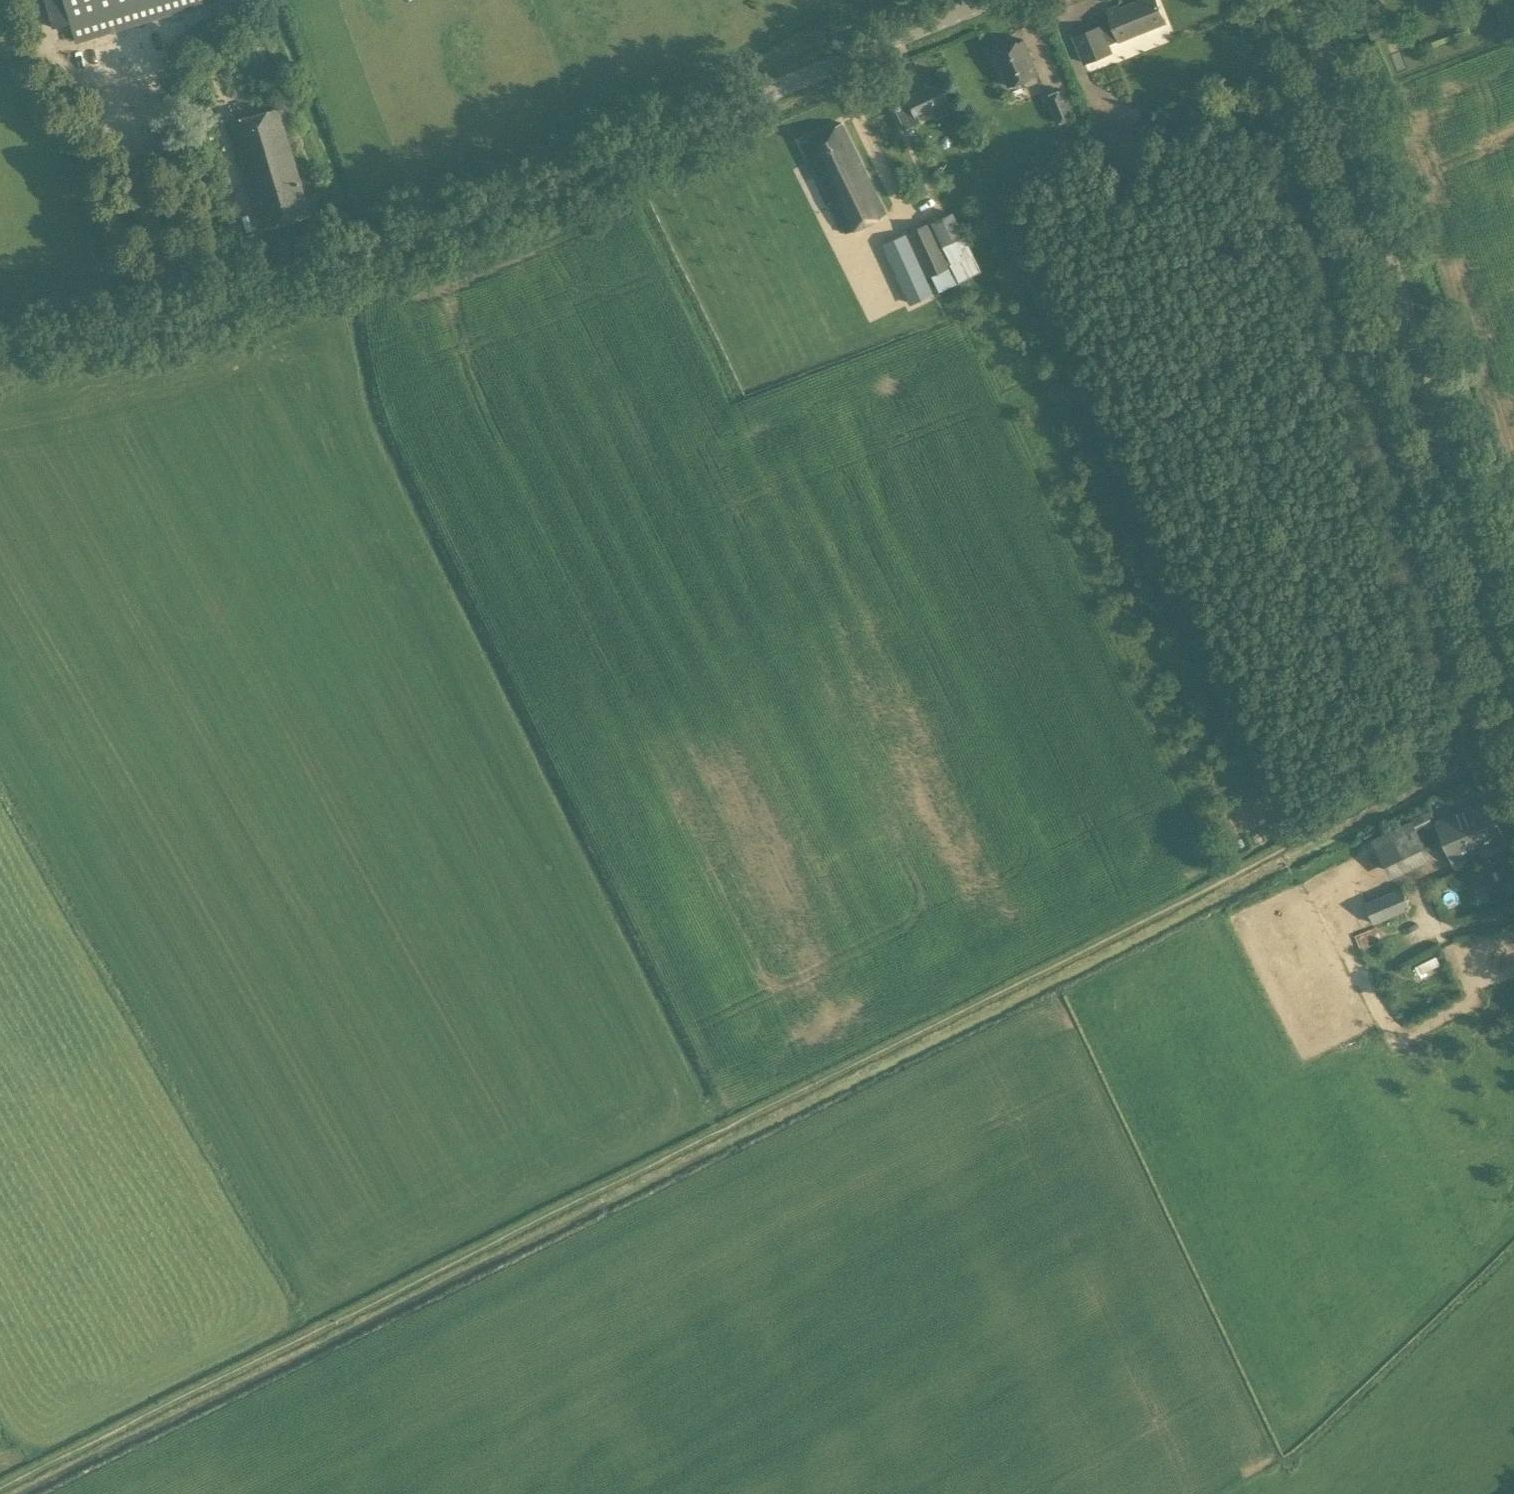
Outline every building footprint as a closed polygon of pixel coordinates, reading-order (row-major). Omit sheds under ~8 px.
[(53,26),(69,22),(75,43),(222,0),(46,0),(53,26)] [(1117,37),(1119,42),(1166,23),(1157,0),(1137,0),(1107,12),(1111,22),(1075,37),(1085,62),(1111,52),(1107,41),(1117,37)] [(995,53),(1008,85),(1038,72),(1025,40),(995,53)] [(916,114),(930,108),(934,117),(951,109),(939,82),(907,97),(905,94),(892,100),(905,128),(919,121),(916,114)] [(1059,122),(1075,115),(1064,87),(1047,94),(1059,122)] [(231,121),(263,227),(310,213),(279,107),(231,121)] [(801,143),(844,231),(885,211),(842,123),(801,143)] [(954,211),(907,232),(927,275),(930,274),(937,290),(955,282),(948,266),(950,265),(957,282),(980,272),(954,211)] [(924,276),(927,275),(907,232),(901,235),(881,244),(909,305),(933,295),(924,276)] [(1445,841),(1497,819),(1488,798),(1436,820),(1445,841)] [(1430,861),(1424,848),(1418,834),(1433,827),(1426,813),(1371,836),(1389,878),(1430,861)] [(1506,840),(1497,819),(1445,841),(1454,862),(1506,840)] [(1410,909),(1402,888),(1365,903),(1373,924),(1410,909)] [(1436,956),(1416,966),(1420,974),(1440,964),(1436,956)]
